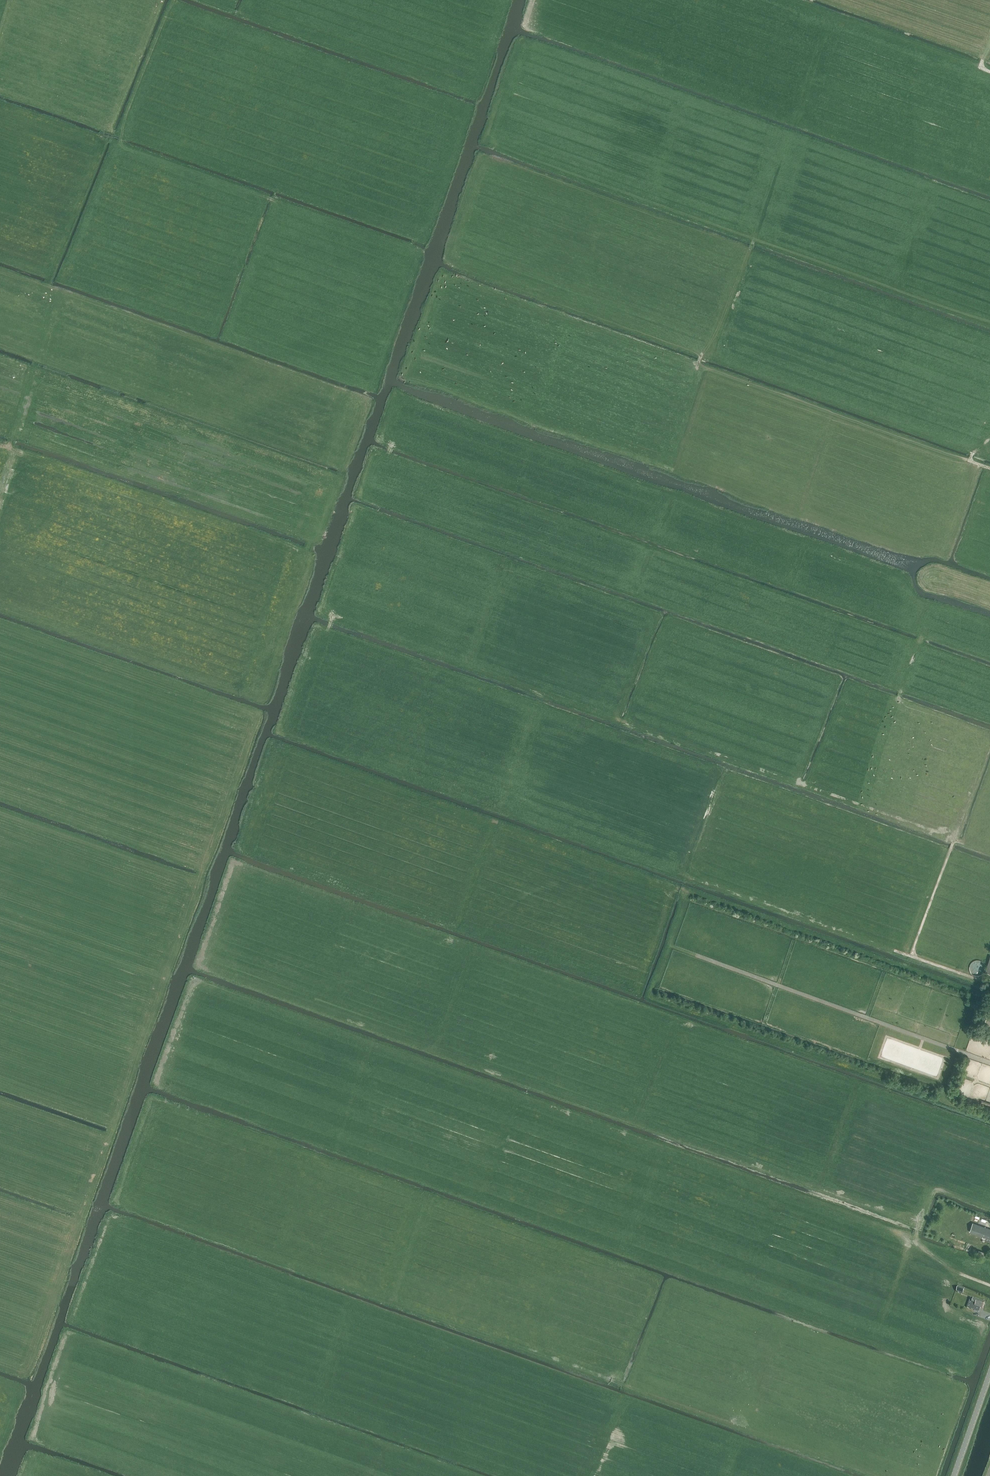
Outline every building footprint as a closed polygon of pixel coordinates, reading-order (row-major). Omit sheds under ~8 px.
[(984,968),(984,967),(983,965),(983,964),(982,963),(980,962),(979,961),(977,961),(976,961),(974,961),(973,961),(972,962),(971,963),(970,964),(969,966),(969,967),(969,968),(969,970),(969,971),(970,972),(971,973),(972,974),(973,975),(975,976),(976,976),(978,976),(979,975),(981,974),(982,973),(983,972),(983,971),(984,970),(984,968)] [(890,1036),(890,1057),(914,1065),(916,1062),(918,1064),(918,1065),(920,1067),(926,1067),(925,1070),(930,1070),(932,1071),(934,1069),(934,1067),(935,1067),(935,1063),(931,1061),(935,1061),(935,1057),(932,1057),(931,1059),(928,1059),(926,1058),(925,1060),(919,1060),(921,1057),(920,1056),(920,1052),(923,1052),(922,1051),(923,1048),(919,1045),(890,1036)] [(973,1223),(969,1232),(989,1239),(989,1229),(973,1223)] [(970,1303),(968,1308),(974,1310),(975,1306),(982,1309),(985,1303),(977,1300),(974,1299),(972,1302),(970,1302),(970,1303)]
